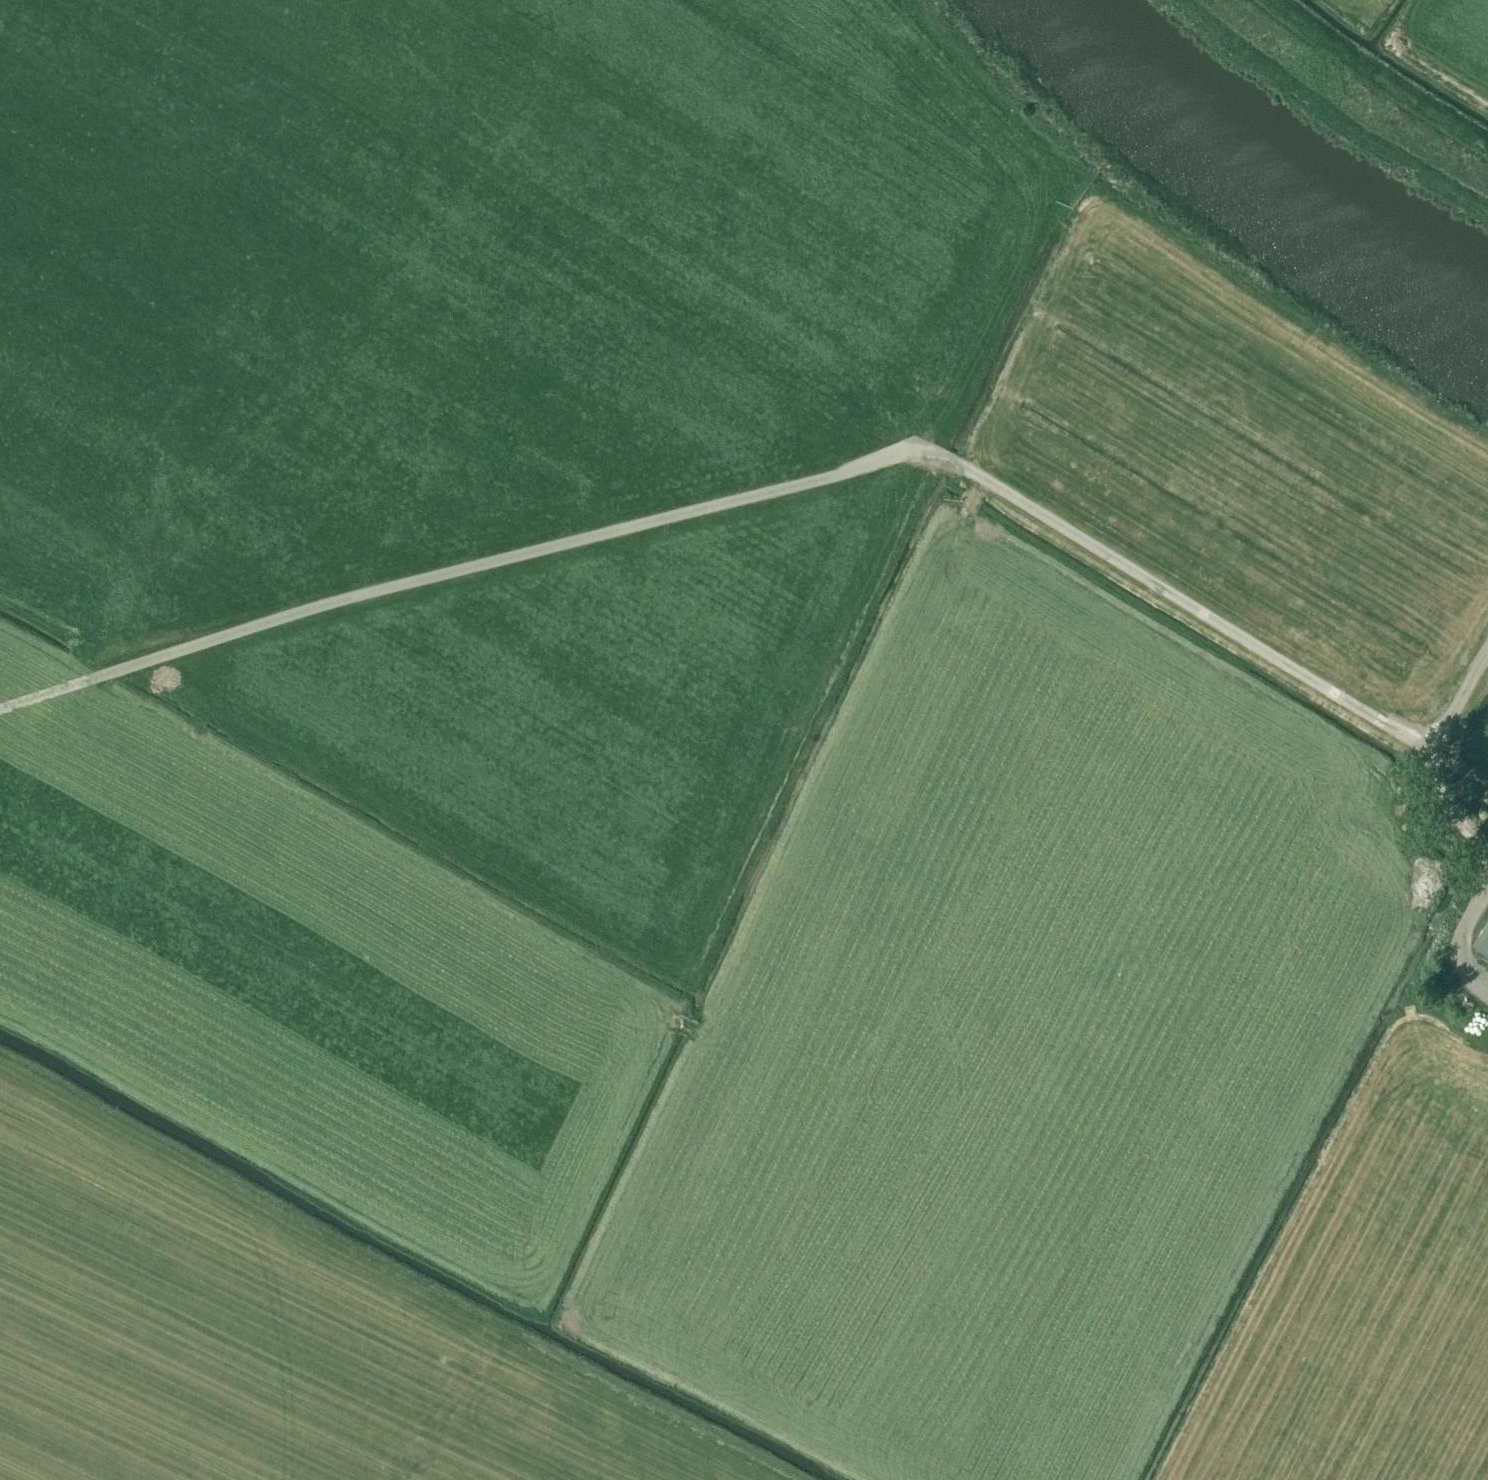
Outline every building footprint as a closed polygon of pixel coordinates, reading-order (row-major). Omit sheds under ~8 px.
[(1479,799),(1487,804),(1487,786),(1479,799)] [(1475,944),(1487,952),(1487,924),(1475,944)]
